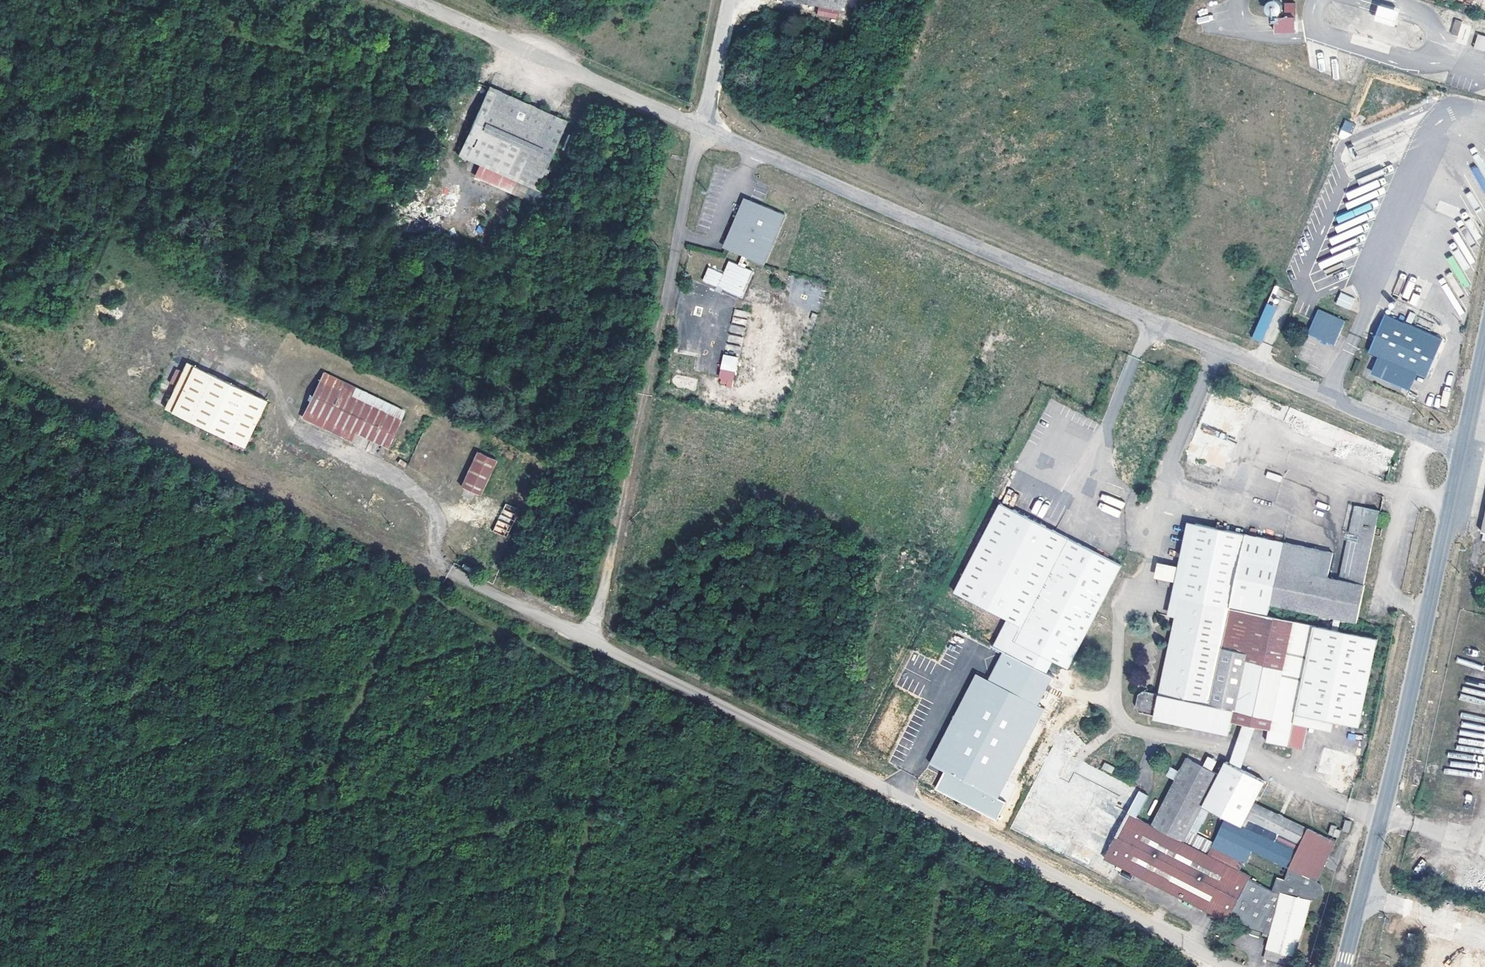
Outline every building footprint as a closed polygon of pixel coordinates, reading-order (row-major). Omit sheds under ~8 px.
[(843,9),(845,0),(798,0),(843,9)] [(1295,29),(1294,1),(1285,1),(1285,11),(1276,11),(1276,29),(1295,29)] [(1378,5),(1373,20),(1393,27),(1398,12),(1378,5)] [(1466,24),(1459,21),(1454,35),(1461,38),(1466,24)] [(1484,53),(1484,37),(1481,36),(1477,50),(1484,53)] [(567,119),(490,85),(459,154),(536,189),(567,119)] [(1345,119),(1341,129),(1352,133),(1355,124),(1345,119)] [(744,212),(727,249),(741,255),(737,265),(728,261),(722,274),(708,267),(702,281),(740,297),(751,271),(744,268),(745,264),(742,263),(744,257),(762,265),(784,215),(760,205),(759,209),(757,210),(755,205),(749,207),(750,210),(751,212),(749,214),(744,212)] [(1340,293),(1336,305),(1350,310),(1354,298),(1340,293)] [(1266,303),(1253,339),(1263,343),(1276,307),(1266,303)] [(1312,320),(1307,334),(1333,345),(1340,329),(1344,319),(1316,308),(1312,320)] [(1378,356),(1370,374),(1409,390),(1416,372),(1426,376),(1442,338),(1384,314),(1368,352),(1378,356)] [(734,387),(736,356),(721,355),(719,386),(734,387)] [(267,400),(186,361),(165,407),(244,447),(267,400)] [(406,409),(323,370),(302,416),(351,440),(355,432),(388,447),(406,409)] [(1211,387),(1186,453),(1226,468),(1251,402),(1211,387)] [(1445,388),(1440,405),(1446,407),(1451,390),(1445,388)] [(476,449),(460,484),(480,494),(497,459),(476,449)] [(506,536),(518,509),(505,503),(493,530),(506,536)] [(1069,668),(1121,564),(1002,504),(957,591),(1009,618),(994,647),(1004,652),(1046,673),(1053,659),(1069,668)] [(1377,636),(1275,613),(1278,604),(1355,621),(1379,509),(1354,504),(1338,577),(1328,575),(1333,551),(1198,521),(1176,613),(1158,692),(1143,690),(1137,693),(1135,706),(1228,731),(1230,719),(1268,728),(1266,739),(1288,744),(1295,711),(1331,719),(1357,725),(1371,664),(1377,636)] [(1176,613),(1198,521),(1190,519),(1168,612),(1176,613)] [(1046,673),(1004,652),(990,679),(977,673),(931,763),(945,771),(936,788),(997,820),(1007,802),(999,798),(1046,708),(1039,704),(1053,677),(1046,673)] [(1329,730),(1331,719),(1295,711),(1288,744),(1295,746),(1297,734),(1304,735),(1307,725),(1329,730)] [(1251,737),(1266,739),(1268,728),(1230,719),(1228,731),(1238,734),(1251,737)] [(1251,737),(1238,734),(1237,749),(1235,768),(1248,775),(1250,754),(1251,737)] [(1218,773),(1186,757),(1180,768),(1173,779),(1125,868),(1226,920),(1230,916),(1251,927),(1250,932),(1252,933),(1259,935),(1262,931),(1269,933),(1262,957),(1294,965),(1311,899),(1315,899),(1320,897),(1323,892),(1324,887),(1320,882),(1317,878),(1336,840),(1258,803),(1265,785),(1248,775),(1235,768),(1224,761),(1218,773)] [(1103,763),(1101,769),(1112,773),(1114,766),(1103,763)] [(1173,779),(1180,768),(1171,764),(1165,775),(1173,779)] [(1197,835),(1211,809),(1203,805),(1190,831),(1197,835)] [(1344,820),(1342,832),(1349,833),(1351,821),(1344,820)] [(1340,830),(1334,828),(1331,836),(1339,838),(1340,830)] [(1421,859),(1414,869),(1420,873),(1427,863),(1421,859)]
